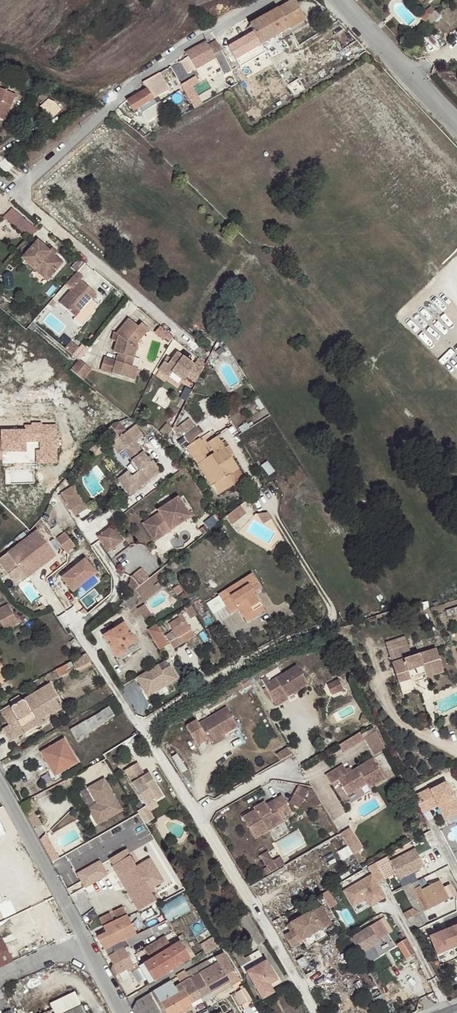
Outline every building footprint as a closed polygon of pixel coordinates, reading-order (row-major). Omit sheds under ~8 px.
[(305,21),(294,1),(250,26),(254,32),(249,35),(246,30),(239,33),(243,39),(237,41),(235,38),(227,42),(230,46),(227,47),(237,65),(243,67),(252,61),(248,54),(273,40),(305,21)] [(426,13),(430,18),(435,13),(431,9),(426,13)] [(419,19),(423,24),(430,18),(426,13),(419,19)] [(186,55),(188,58),(195,68),(197,71),(216,59),(214,56),(221,52),(216,42),(208,46),(206,43),(186,55)] [(195,68),(188,58),(175,65),(178,72),(186,68),(188,72),(195,68)] [(165,71),(157,75),(160,80),(168,76),(165,71)] [(160,80),(157,75),(144,83),(147,89),(153,101),(167,93),(160,80)] [(203,103),(192,78),(181,82),(192,107),(203,103)] [(153,101),(147,89),(126,101),(133,112),(139,109),(150,103),(153,101)] [(0,91),(0,121),(4,123),(13,96),(0,91)] [(44,103),(48,99),(49,98),(43,92),(37,97),(44,103)] [(54,101),(48,99),(44,103),(40,107),(51,118),(62,109),(54,101)] [(153,108),(150,103),(139,109),(143,114),(153,108)] [(31,236),(41,224),(37,221),(32,227),(12,209),(5,218),(23,233),(25,231),(31,236)] [(49,250),(38,240),(22,258),(35,269),(37,267),(49,278),(63,263),(55,256),(49,250)] [(49,278),(37,267),(35,269),(47,281),(49,278)] [(84,277),(78,271),(67,283),(73,288),(60,302),(76,317),(88,304),(92,300),(97,294),(82,280),(84,277)] [(140,326),(131,318),(118,333),(120,334),(118,341),(114,351),(119,352),(116,360),(104,356),(101,368),(134,379),(137,367),(131,365),(139,343),(138,342),(150,328),(143,322),(140,326)] [(171,339),(175,335),(162,324),(157,331),(166,338),(168,336),(171,339)] [(198,379),(207,362),(199,356),(195,361),(177,349),(172,357),(168,362),(164,360),(159,368),(169,375),(173,370),(185,378),(188,373),(198,379)] [(71,367),(83,377),(92,367),(80,357),(71,367)] [(1,458),(1,451),(24,450),(23,442),(40,442),(41,450),(36,451),(36,460),(56,460),(56,447),(58,447),(58,437),(55,437),(55,426),(41,427),(41,424),(32,425),(32,427),(25,427),(25,432),(2,433),(2,437),(0,437),(0,458),(1,458)] [(124,450),(133,461),(140,471),(137,473),(132,476),(128,471),(117,479),(126,491),(136,484),(139,488),(161,472),(154,461),(151,463),(147,458),(128,432),(111,443),(119,454),(124,450)] [(228,475),(238,469),(230,456),(234,454),(228,446),(225,448),(223,446),(222,447),(217,437),(207,443),(214,454),(206,459),(203,455),(206,453),(198,440),(186,448),(197,465),(217,495),(233,484),(228,475)] [(140,471),(133,461),(130,463),(137,473),(140,471)] [(244,478),(238,469),(228,475),(233,484),(244,478)] [(180,473),(171,480),(174,485),(183,478),(180,473)] [(174,485),(171,480),(158,490),(161,495),(174,485)] [(136,484),(126,491),(129,495),(139,488),(136,484)] [(61,494),(62,496),(68,505),(76,517),(87,510),(72,486),(61,494)] [(59,497),(65,507),(68,505),(62,496),(59,497)] [(161,515),(145,526),(154,539),(189,516),(178,500),(159,512),(161,515)] [(243,506),(227,518),(233,525),(249,513),(243,506)] [(272,519),(268,513),(257,515),(263,524),(272,519)] [(116,524),(100,535),(113,553),(129,542),(116,524)] [(2,548),(23,574),(27,579),(55,555),(37,531),(17,546),(12,540),(2,548)] [(69,552),(79,546),(70,531),(60,537),(69,552)] [(83,560),(61,578),(72,591),(94,574),(83,560)] [(144,567),(130,579),(139,589),(153,577),(144,567)] [(27,579),(23,574),(17,578),(21,584),(27,579)] [(250,586),(257,582),(252,574),(218,595),(230,614),(238,609),(243,618),(254,611),(251,607),(260,602),(253,592),(250,586)] [(260,588),(257,582),(250,586),(253,592),(260,588)] [(142,597),(135,589),(132,592),(138,600),(142,597)] [(127,596),(122,599),(124,602),(122,604),(126,609),(128,612),(140,602),(138,600),(132,592),(127,596)] [(0,606),(0,622),(6,632),(19,625),(7,602),(0,606)] [(254,611),(243,618),(246,622),(265,610),(260,602),(251,607),(254,611)] [(141,608),(146,619),(153,615),(148,604),(141,608)] [(179,637),(191,630),(181,613),(177,615),(179,618),(169,624),(173,631),(165,636),(173,649),(183,643),(179,637)] [(124,623),(103,636),(117,659),(126,653),(128,655),(140,649),(124,623)] [(168,645),(156,625),(147,630),(160,650),(168,645)] [(195,636),(191,630),(179,637),(183,643),(195,636)] [(412,657),(408,645),(388,651),(398,683),(411,679),(411,678),(408,671),(411,670),(414,677),(424,674),(425,678),(444,672),(436,649),(412,657)] [(92,661),(86,654),(64,665),(67,669),(73,665),(75,669),(92,661)] [(307,682),(296,664),(269,680),(265,675),(260,678),(265,686),(271,696),(272,698),(284,691),(286,695),(307,682)] [(64,665),(55,670),(58,678),(68,673),(67,669),(64,665)] [(158,665),(137,678),(148,697),(177,680),(170,666),(161,671),(158,665)] [(236,681),(241,688),(248,684),(244,677),(236,681)] [(344,678),(332,683),(336,694),(348,689),(344,678)] [(237,691),(241,688),(236,681),(233,683),(237,691)] [(9,742),(36,726),(37,728),(44,724),(41,719),(50,714),(51,714),(61,709),(54,698),(57,697),(50,685),(1,714),(9,726),(3,729),(9,742)] [(269,697),(271,696),(265,686),(263,687),(269,697)] [(286,695),(284,691),(272,698),(275,704),(287,697),(286,695)] [(227,705),(199,721),(210,740),(213,739),(223,732),(237,724),(227,705)] [(109,707),(70,730),(75,739),(115,715),(109,707)] [(223,732),(213,739),(214,742),(225,736),(223,732)] [(356,745),(365,739),(361,732),(352,738),(356,745)] [(344,753),(356,745),(352,738),(339,745),(344,753)] [(64,739),(40,752),(55,776),(78,763),(64,739)] [(343,765),(326,775),(331,784),(338,780),(348,796),(367,784),(370,788),(385,779),(373,758),(352,771),(348,773),(346,771),(343,765)] [(146,807),(156,801),(165,795),(150,772),(146,775),(140,778),(137,773),(142,770),(137,762),(123,771),(146,807)] [(146,775),(142,770),(137,773),(140,778),(146,775)] [(123,811),(106,778),(89,787),(97,803),(101,809),(92,814),(97,824),(123,811)] [(412,796),(419,810),(436,801),(438,805),(441,803),(449,819),(456,815),(456,803),(446,782),(430,790),(429,788),(412,796)] [(290,803),(301,808),(309,793),(298,787),(290,803)] [(256,811),(243,819),(256,840),(269,833),(267,829),(283,820),(292,814),(283,797),(272,803),(274,807),(269,810),(267,806),(265,803),(255,810),(256,811)] [(146,807),(138,812),(145,825),(155,820),(150,813),(159,807),(156,801),(146,807)] [(436,801),(419,810),(421,813),(438,805),(436,801)] [(92,814),(101,809),(97,803),(89,807),(92,814)] [(441,803),(438,805),(446,821),(449,819),(441,803)] [(283,820),(267,829),(269,833),(285,823),(283,820)] [(351,828),(342,834),(350,847),(359,841),(351,828)] [(359,841),(350,847),(354,854),(364,848),(359,841)] [(134,865),(124,848),(108,857),(112,864),(111,865),(138,913),(156,903),(148,889),(162,881),(148,858),(134,865)] [(415,850),(390,863),(410,902),(418,898),(423,908),(428,906),(430,909),(432,908),(441,903),(455,896),(450,884),(443,888),(439,880),(428,886),(422,889),(413,873),(420,870),(424,868),(415,850)] [(261,856),(266,865),(273,861),(268,852),(261,856)] [(273,861),(266,865),(270,873),(284,865),(280,857),(273,861)] [(105,874),(98,861),(77,873),(84,885),(105,874)] [(373,877),(344,893),(351,906),(365,899),(370,908),(383,901),(378,891),(388,885),(376,865),(368,869),(373,877)] [(413,873),(422,889),(428,886),(420,870),(413,873)] [(418,898),(410,902),(415,913),(423,908),(418,898)] [(169,899),(162,902),(167,912),(174,907),(169,899)] [(434,911),(443,906),(441,903),(432,908),(434,911)] [(98,937),(104,949),(126,939),(134,935),(127,923),(124,918),(119,909),(112,913),(118,927),(116,928),(109,915),(100,919),(107,933),(98,937)] [(321,930),(311,912),(291,923),(294,930),(290,932),(284,935),(291,947),(301,941),(321,930)] [(404,916),(406,920),(414,916),(411,912),(404,916)] [(242,926),(251,920),(247,914),(238,920),(242,926)] [(406,920),(412,932),(424,925),(418,914),(414,916),(406,920)] [(349,916),(342,920),(349,930),(356,927),(349,916)] [(264,942),(251,920),(242,926),(249,937),(252,935),(258,945),(264,942)] [(286,925),(290,932),(294,930),(291,923),(286,925)] [(382,935),(378,928),(375,923),(351,938),(361,954),(379,942),(378,940),(384,937),(382,935)] [(429,937),(437,955),(456,947),(456,926),(429,937)] [(301,941),(305,949),(325,937),(321,930),(301,941)] [(163,934),(155,938),(163,953),(181,943),(175,935),(167,940),(163,934)] [(394,940),(397,945),(406,940),(403,935),(394,940)] [(215,936),(203,944),(210,953),(222,945),(215,936)] [(13,961),(1,938),(0,939),(0,968),(13,961)] [(140,947),(148,961),(163,953),(155,938),(140,947)] [(104,949),(108,957),(129,945),(126,939),(104,949)] [(397,945),(406,959),(415,954),(406,940),(397,945)] [(172,969),(190,958),(181,943),(163,953),(172,969)] [(108,957),(118,974),(139,963),(129,945),(108,957)] [(246,961),(245,959),(239,950),(235,952),(234,950),(231,951),(245,973),(246,972),(262,1000),(270,995),(265,987),(277,980),(266,961),(265,961),(258,951),(249,956),(251,960),(247,963),(244,965),(242,963),(246,961)] [(154,981),(172,969),(163,953),(148,961),(143,964),(154,981)] [(238,977),(224,953),(215,958),(217,962),(229,982),(238,977)] [(304,957),(296,961),(304,975),(312,971),(304,957)] [(217,962),(200,973),(211,992),(229,982),(217,962)] [(149,984),(154,981),(143,964),(138,966),(149,984)] [(200,973),(196,967),(187,972),(201,998),(211,992),(200,973)] [(201,998),(187,972),(186,973),(185,971),(170,980),(170,981),(178,994),(183,990),(191,1004),(201,998)] [(231,986),(240,980),(238,977),(229,982),(231,986)] [(265,987),(270,995),(274,993),(271,988),(282,983),(279,979),(277,980),(265,987)] [(136,1001),(132,1009),(135,1012),(184,1012),(193,1008),(191,1004),(183,990),(178,994),(170,981),(162,986),(136,1001)] [(74,992),(49,1004),(52,1009),(54,1012),(84,1012),(74,992)] [(203,1002),(213,997),(211,992),(201,998),(203,1002)] [(191,1004),(193,1008),(203,1002),(201,998),(191,1004)]
